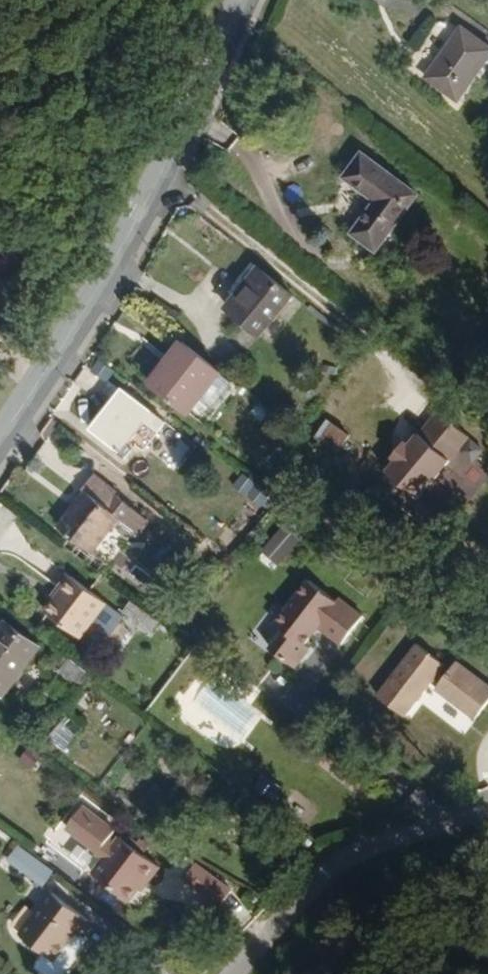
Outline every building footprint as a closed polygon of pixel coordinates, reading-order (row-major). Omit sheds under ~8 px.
[(487,50),(487,41),(462,22),(427,74),(458,96),(487,50)] [(379,249),(420,195),(366,154),(349,174),(381,200),(359,231),(379,249)] [(266,323),(297,286),(268,263),(236,300),(266,323)] [(179,355),(159,379),(192,404),(223,364),(182,335),(170,348),(179,355)] [(151,373),(159,379),(179,355),(170,348),(151,373)] [(223,364),(192,404),(209,416),(239,376),(223,364)] [(113,429),(136,396),(112,376),(87,409),(113,429)] [(428,497),(483,432),(452,406),(422,443),(418,439),(404,456),(408,461),(397,471),(428,497)] [(351,454),(366,440),(342,420),(329,437),(351,454)] [(149,529),(161,515),(107,473),(67,522),(97,545),(113,523),(118,527),(129,512),(149,529)] [(285,560),(304,537),(286,520),(265,544),(285,560)] [(364,625),(385,599),(363,579),(359,583),(333,562),(298,604),(307,613),(294,630),(316,649),(333,632),(328,625),(341,608),(364,625)] [(85,636),(115,599),(80,571),(50,608),(85,636)] [(0,616),(0,683),(33,640),(1,615),(0,616)] [(457,663),(431,641),(390,692),(416,713),(445,679),(450,683),(448,686),(486,719),(487,717),(487,673),(471,659),(456,676),(450,671),(457,663)] [(74,681),(84,667),(57,647),(46,659),(74,681)] [(461,734),(471,724),(441,695),(431,705),(461,734)] [(61,749),(82,726),(69,714),(47,736),(61,749)] [(288,824),(281,818),(269,830),(277,836),(288,824)] [(96,819),(79,840),(109,864),(109,866),(115,872),(104,885),(140,913),(157,891),(160,894),(171,881),(132,850),(127,855),(122,850),(127,844),(96,819)] [(2,862),(44,885),(53,867),(12,845),(2,862)] [(199,872),(188,885),(223,914),(234,902),(199,872)] [(64,973),(69,973),(92,947),(84,938),(93,928),(59,901),(24,941),(64,973)]
